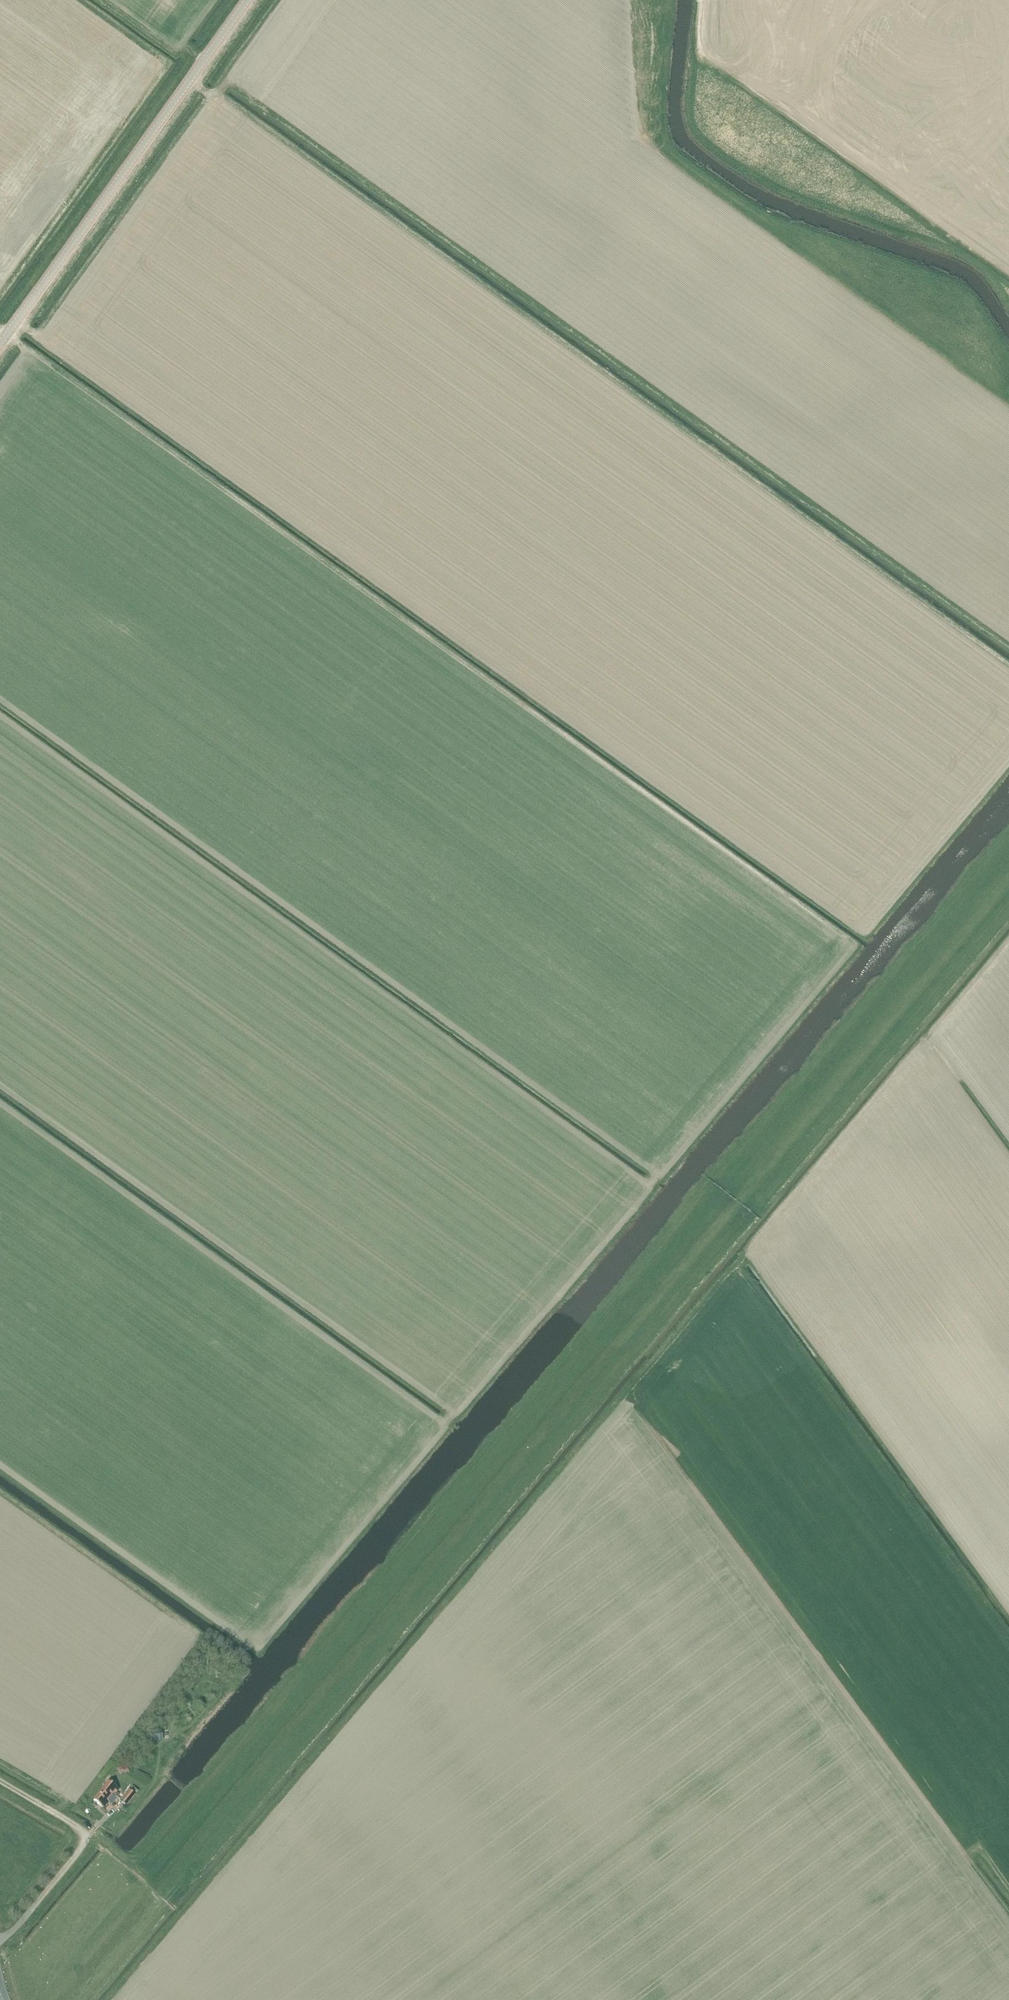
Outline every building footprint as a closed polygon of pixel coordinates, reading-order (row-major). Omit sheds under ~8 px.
[(108,1782),(93,1801),(103,1809),(108,1802),(112,1805),(118,1797),(114,1795),(118,1790),(108,1782)] [(129,1790),(120,1801),(127,1807),(139,1791),(132,1786),(129,1790)]
